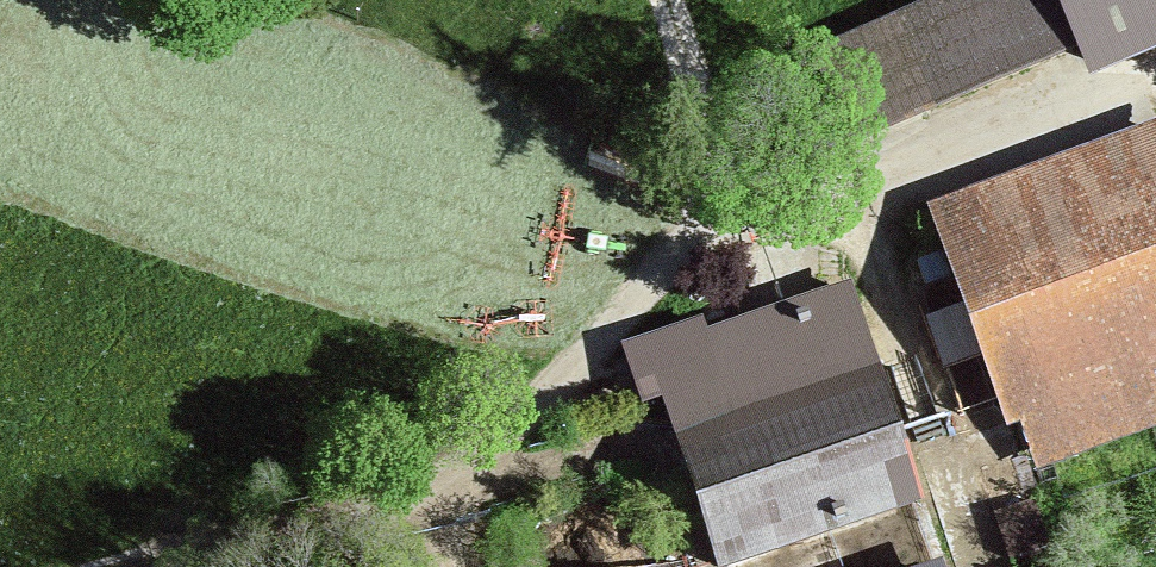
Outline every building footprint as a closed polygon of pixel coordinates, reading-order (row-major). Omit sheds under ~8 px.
[(1082,44),(1064,0),(951,0),(815,57),(850,142),(1082,44)] [(1082,44),(1090,62),(1155,34),(1155,0),(1064,0),(1082,44)] [(1155,420),(1155,395),(1146,368),(1155,365),(1155,170),(1133,179),(1129,165),(1112,172),(1116,185),(954,245),(1012,407),(1032,400),(1051,456),(1155,420)] [(702,342),(697,326),(620,352),(637,401),(661,393),(721,566),(724,566),(917,502),(846,294),(702,342)]
